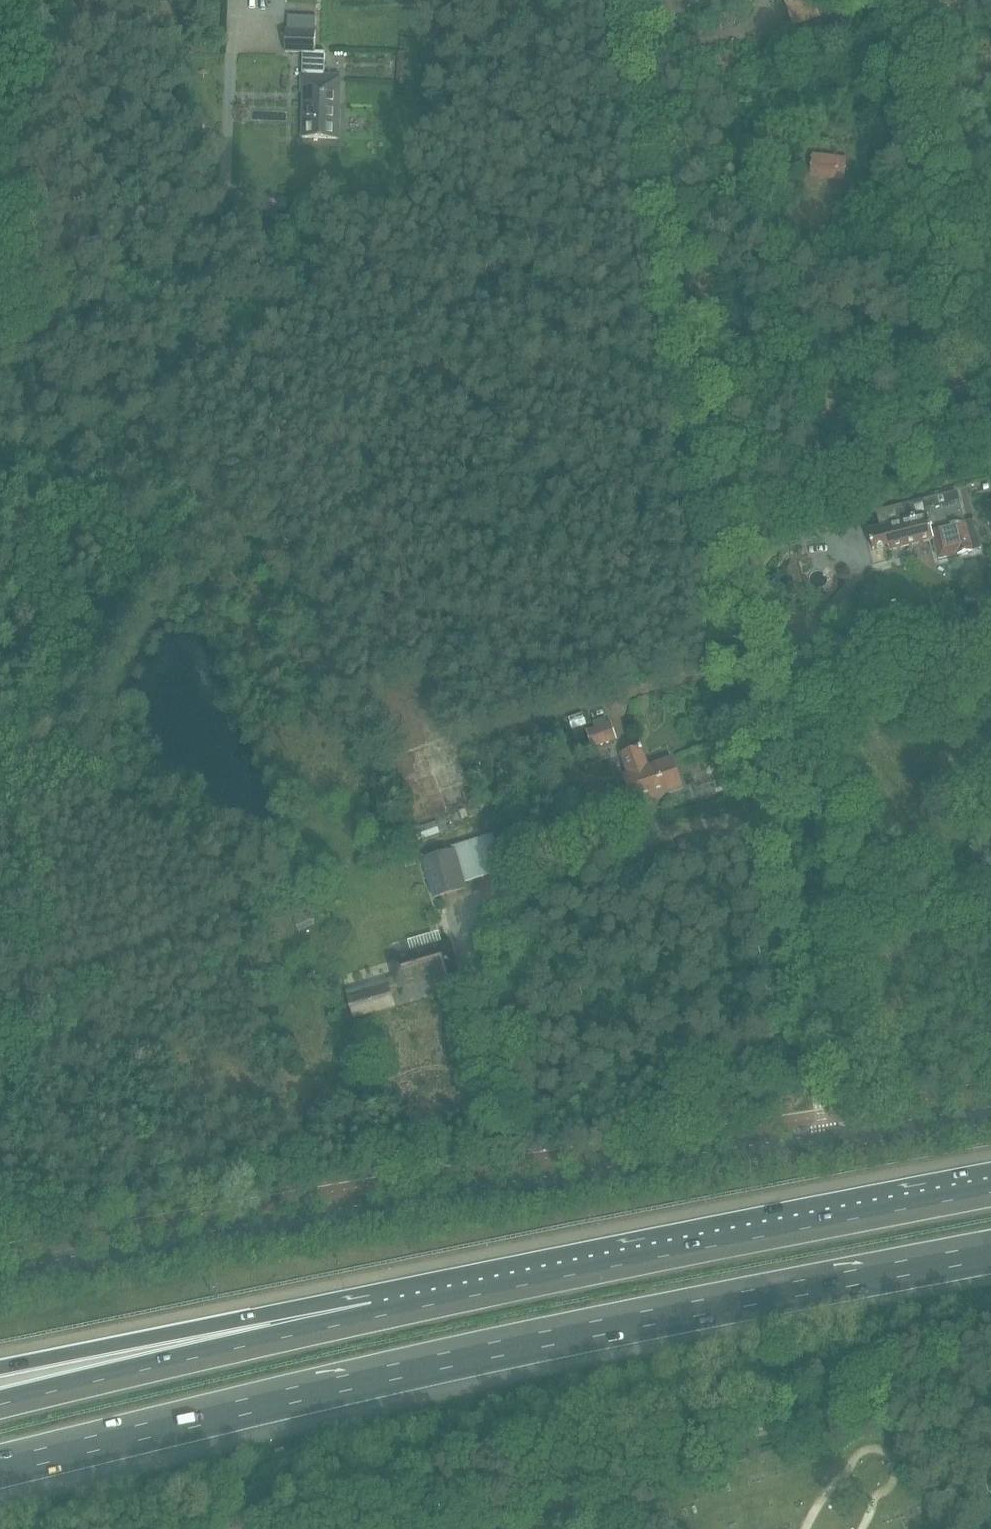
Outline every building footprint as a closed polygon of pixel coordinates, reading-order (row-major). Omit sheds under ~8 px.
[(303,138),(322,138),(338,139),(340,76),(315,75),(316,31),(286,30),(285,52),(305,52),(305,75),(302,75),(301,93),(304,93),(303,138)] [(818,176),(836,179),(837,176),(845,177),(847,162),(839,161),(839,158),(821,155),(821,158),(812,157),(811,172),(819,174),(818,176)] [(974,521),(965,523),(965,522),(964,522),(959,502),(926,510),(927,516),(918,518),(917,516),(909,518),(909,520),(868,530),(873,549),(889,545),(890,550),(934,539),(938,559),(971,551),(981,548),(974,521)] [(588,731),(594,750),(617,742),(611,723),(588,731)] [(623,759),(638,803),(682,787),(674,765),(651,773),(641,745),(613,755),(615,762),(623,759)] [(510,845),(500,849),(495,831),(452,845),(454,850),(423,859),(434,897),(465,888),(464,883),(517,865),(510,845)] [(457,974),(448,944),(393,960),(398,977),(348,992),(355,1016),(393,1005),(388,988),(402,984),(401,983),(438,973),(439,979),(457,974)]
